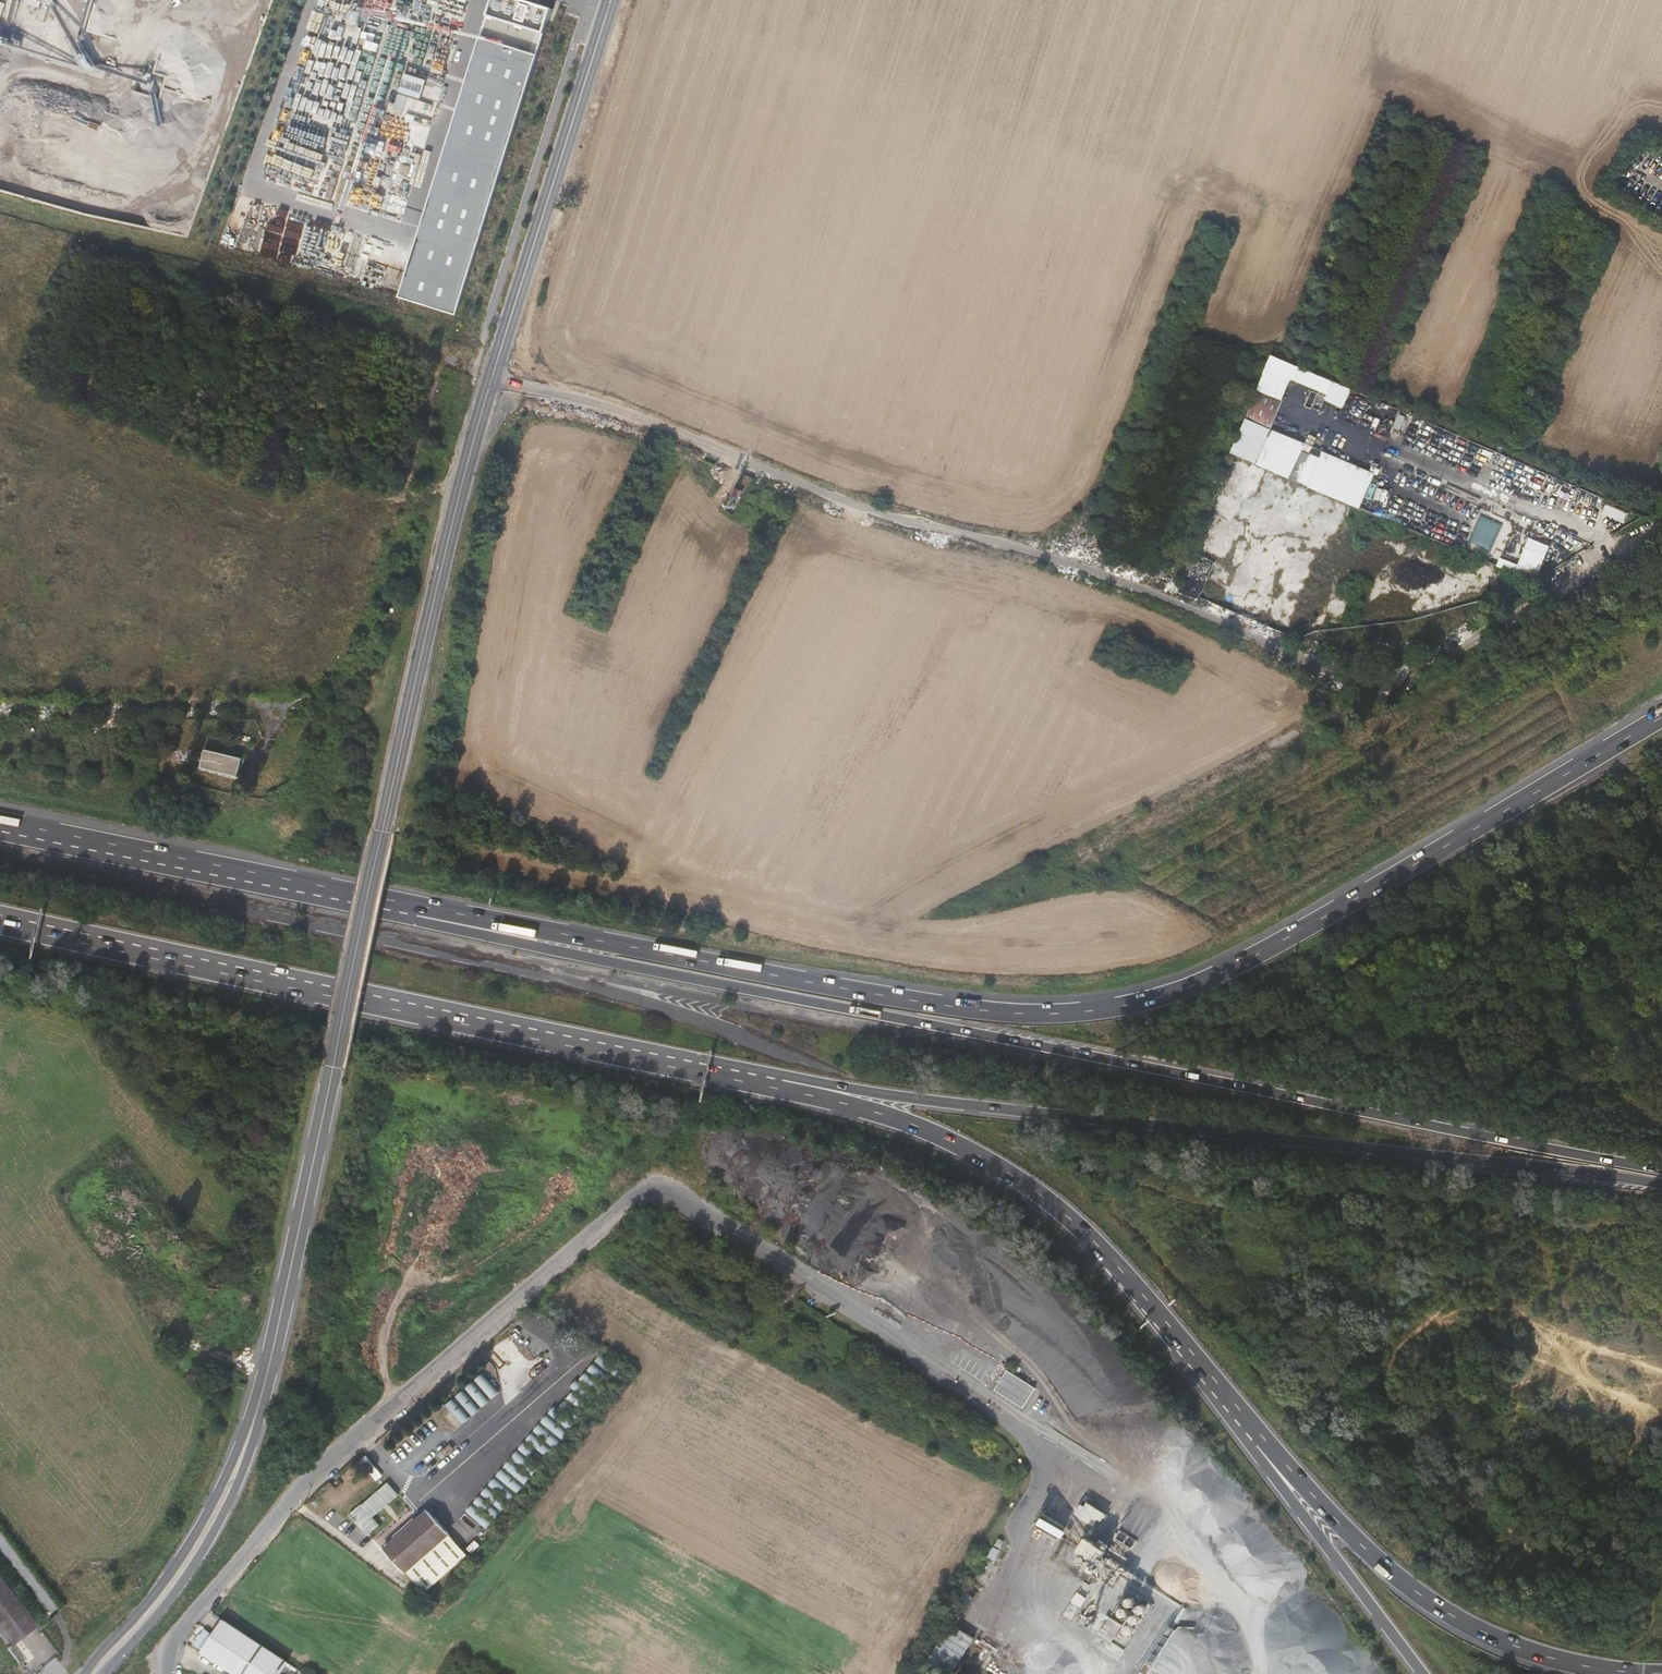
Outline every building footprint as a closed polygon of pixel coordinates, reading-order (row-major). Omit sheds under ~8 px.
[(526,0),(495,0),(401,297),(457,314),(553,8),(526,0)] [(404,72),(399,90),(421,97),(426,79),(404,72)] [(1257,388),(1246,419),(1272,429),(1284,398),(1257,388)] [(1291,477),(1301,481),(1312,455),(1302,450),(1291,477)] [(1301,481),(1310,485),(1321,458),(1312,455),(1301,481)] [(1495,529),(1495,520),(1479,519),(1478,533),(1496,534),(1497,529),(1495,529)] [(1538,576),(1551,546),(1529,537),(1517,567),(1538,576)] [(239,762),(202,754),(200,772),(236,780),(239,762)] [(656,1218),(655,1225),(670,1227),(671,1220),(656,1218)] [(1024,1407),(1037,1387),(1008,1369),(995,1390),(1024,1407)] [(485,1374),(445,1402),(460,1422),(499,1394),(485,1374)] [(511,1461),(468,1512),(486,1527),(501,1509),(502,1509),(508,1501),(529,1476),(511,1461)] [(368,1535),(380,1524),(374,1516),(399,1494),(388,1481),(350,1514),(368,1535)] [(1044,1498),(1037,1509),(1061,1524),(1068,1513),(1044,1498)] [(1098,1529),(1108,1514),(1087,1499),(1077,1513),(1098,1529)] [(436,1507),(388,1549),(409,1573),(457,1531),(436,1507)] [(1007,1526),(998,1531),(1000,1536),(1009,1531),(1007,1526)] [(16,1655),(21,1651),(17,1646),(39,1627),(0,1579),(0,1631),(14,1648),(12,1649),(16,1655)] [(943,1635),(935,1646),(957,1660),(978,1624),(956,1611),(943,1635)] [(204,1656),(230,1673),(286,1673),(293,1664),(228,1620),(204,1656)] [(1187,1633),(1178,1627),(1148,1673),(1185,1673),(1187,1633)] [(21,1651),(16,1655),(25,1666),(29,1661),(21,1651)]
